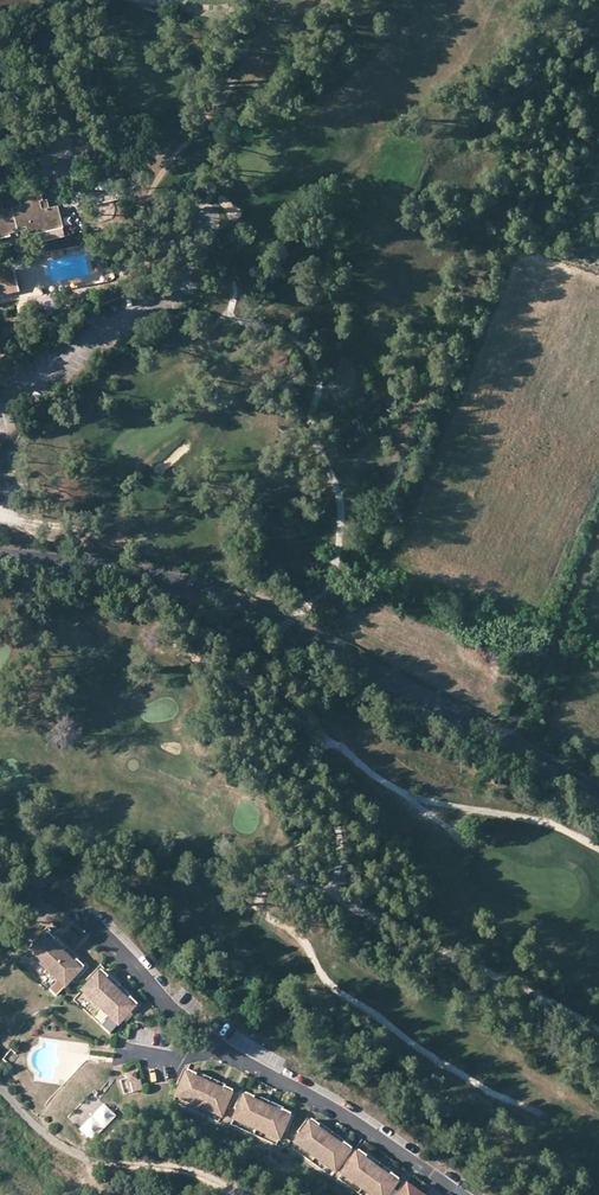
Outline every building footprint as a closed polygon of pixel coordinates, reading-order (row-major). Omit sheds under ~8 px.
[(113,176),(108,178),(114,201),(119,200),(113,176)] [(94,184),(91,185),(96,202),(98,201),(99,205),(114,201),(108,178),(93,182),(94,184)] [(17,191),(21,207),(4,212),(0,195),(0,240),(11,238),(10,236),(16,234),(22,233),(22,235),(27,234),(28,238),(63,229),(58,209),(49,210),(42,212),(40,203),(43,202),(39,186),(17,191)] [(42,212),(49,210),(47,202),(43,202),(40,203),(42,212)] [(0,273),(0,296),(19,291),(13,270),(0,273)] [(44,295),(44,314),(54,314),(54,295),(44,295)] [(46,970),(62,953),(51,943),(53,940),(47,934),(29,954),(46,970)] [(56,938),(53,940),(51,943),(62,953),(67,948),(56,938)] [(67,948),(62,953),(73,963),(76,960),(78,958),(67,948)] [(62,953),(46,970),(58,981),(65,987),(83,967),(76,960),(73,963),(62,953)] [(100,1008),(116,990),(105,980),(107,977),(100,971),(82,991),(100,1008)] [(109,975),(107,977),(105,980),(116,990),(120,985),(109,975)] [(65,987),(58,981),(49,990),(57,996),(65,987)] [(120,985),(116,990),(128,1000),(130,997),(132,996),(120,985)] [(116,990),(100,1008),(110,1017),(102,1026),(111,1033),(125,1018),(130,1012),(137,1004),(130,997),(128,1000),(116,990)] [(125,1018),(128,1021),(133,1015),(130,1012),(125,1018)] [(1,1060),(8,1066),(17,1056),(9,1049),(1,1060)] [(197,1106),(207,1084),(193,1077),(195,1074),(186,1070),(174,1095),(197,1106)] [(196,1071),(195,1074),(193,1077),(207,1084),(210,1078),(196,1071)] [(129,1081),(136,1079),(134,1072),(127,1073),(129,1081)] [(210,1078),(207,1084),(220,1090),(222,1086),(223,1084),(210,1078)] [(141,1090),(139,1080),(130,1082),(132,1092),(141,1090)] [(207,1084),(197,1106),(220,1116),(232,1090),(222,1086),(220,1090),(207,1084)] [(256,1129),(266,1107),(252,1100),(254,1097),(245,1093),(233,1119),(256,1129)] [(94,1095),(87,1102),(94,1109),(101,1101),(94,1095)] [(254,1095),(254,1097),(252,1100),(266,1107),(269,1101),(254,1095)] [(269,1101),(266,1107),(280,1112),(281,1110),(282,1107),(269,1101)] [(79,1130),(92,1141),(116,1116),(103,1104),(79,1130)] [(280,1112),(266,1107),(256,1129),(279,1139),(290,1113),(281,1110),(280,1112)] [(315,1156),(329,1136),(316,1127),(319,1124),(311,1118),(295,1142),(315,1156)] [(320,1122),(319,1124),(316,1127),(329,1136),(333,1131),(320,1122)] [(333,1131),(329,1136),(341,1144),(343,1141),(344,1139),(333,1131)] [(341,1144),(329,1136),(315,1156),(336,1170),(352,1147),(343,1141),(341,1144)] [(362,1188),(376,1167),(363,1158),(365,1155),(358,1150),(341,1173),(362,1188)] [(367,1153),(365,1155),(363,1158),(376,1167),(380,1162),(367,1153)] [(380,1162),(376,1167),(387,1175),(389,1172),(391,1169),(380,1162)] [(376,1167),(362,1188),(372,1194),(386,1194),(398,1178),(389,1172),(387,1175),(376,1167)] [(400,1194),(416,1194),(412,1192),(415,1189),(407,1184),(400,1194)]
